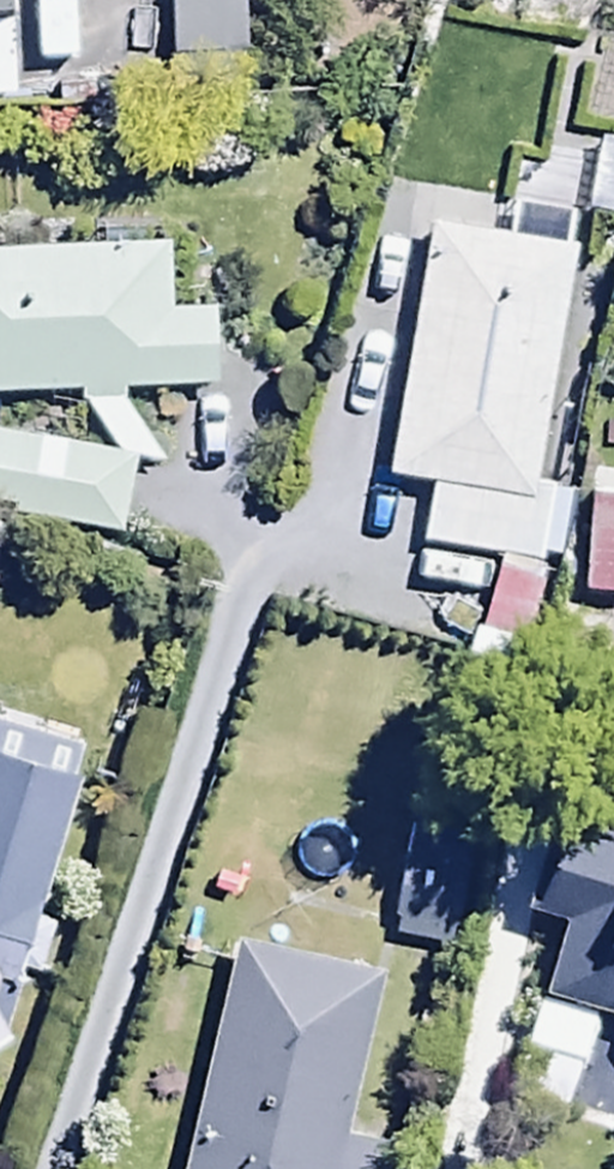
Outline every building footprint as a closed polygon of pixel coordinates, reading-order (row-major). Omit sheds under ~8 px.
[(15,94),(13,16),(2,17),(1,0),(0,0),(0,94),(15,94)] [(167,40),(244,40),(244,16),(262,16),(262,0),(167,0),(167,40)] [(503,228),(427,214),(382,471),(431,480),(420,539),(501,554),(558,564),(569,503),(548,499),(551,481),(532,477),(574,245),(565,243),(571,208),(509,197),(503,228)] [(0,242),(0,389),(212,381),(210,299),(166,300),(164,238),(0,242)] [(599,398),(597,475),(613,475),(613,398),(599,398)] [(0,430),(0,514),(116,536),(131,456),(0,430)] [(584,489),(582,593),(613,593),(613,490),(584,489)] [(549,571),(501,554),(476,624),(524,641),(549,571)] [(4,1035),(19,956),(37,962),(53,912),(31,905),(74,768),(0,745),(0,1037),(4,1035)] [(526,904),(560,915),(537,991),(613,1015),(613,814),(559,798),(526,904)] [(237,890),(164,1168),(343,1168),(404,934),(237,890)] [(593,1015),(536,997),(508,1086),(566,1104),(593,1015)]
